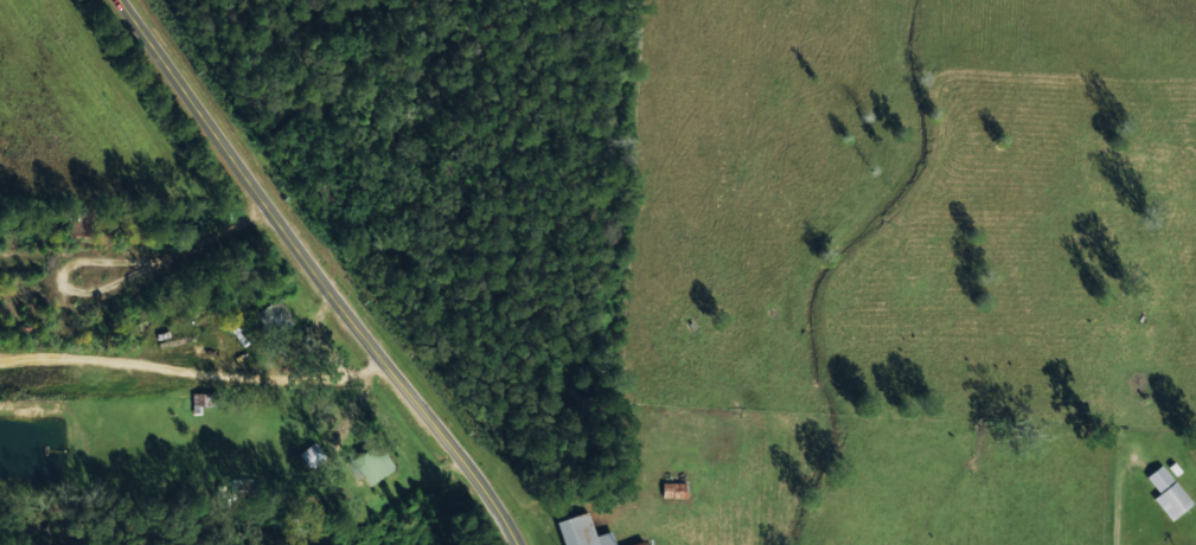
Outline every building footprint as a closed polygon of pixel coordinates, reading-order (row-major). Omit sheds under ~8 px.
[(280,325),(282,328),(294,321),(280,297),(253,313),(266,333),(280,325)] [(396,467),(383,447),(356,464),(369,484),(396,467)] [(1153,497),(1171,520),(1193,503),(1162,463),(1145,475),(1159,492),(1153,497)] [(611,530),(593,534),(588,511),(557,518),(563,544),(615,544),(611,530)]
